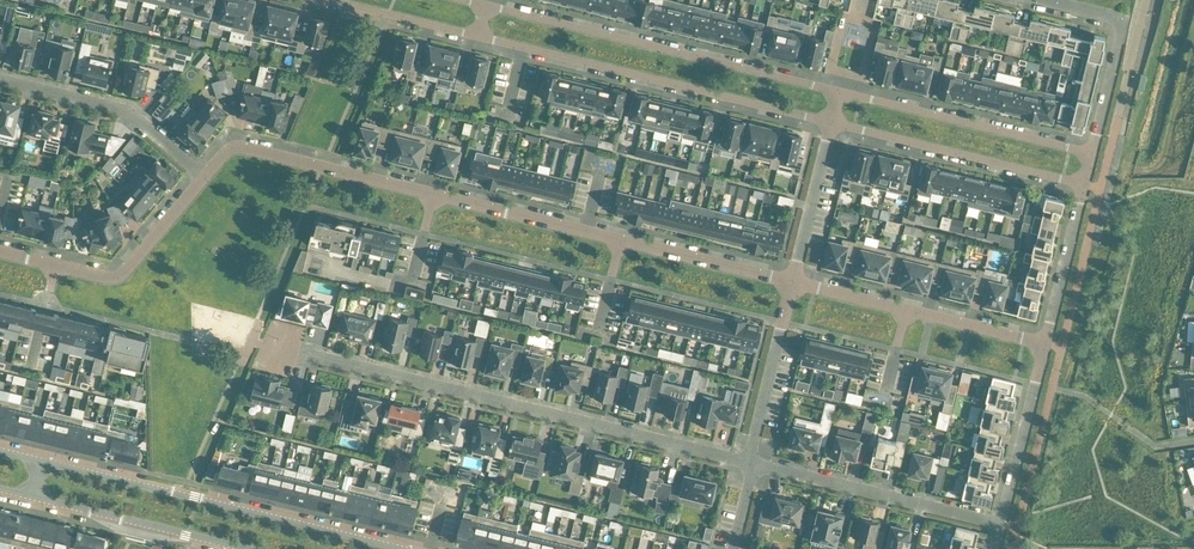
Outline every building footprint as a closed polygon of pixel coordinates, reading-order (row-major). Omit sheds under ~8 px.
[(170,5),(183,9),(182,14),(186,0),(172,0),(170,5)] [(196,18),(200,0),(186,0),(182,14),(196,18)] [(196,18),(209,21),(214,0),(200,0),(196,18)] [(233,30),(240,0),(225,0),(221,16),(213,14),(209,30),(218,32),(220,21),(234,24),(232,30),(233,30)] [(253,41),(257,24),(250,23),(255,1),(252,0),(240,0),(233,30),(246,34),(245,39),(253,41)] [(576,6),(589,9),(591,0),(578,0),(576,6)] [(589,9),(602,12),(604,0),(591,0),(589,9)] [(602,12),(614,15),(618,0),(604,0),(602,12)] [(614,15),(627,18),(631,0),(618,0),(614,15)] [(627,18),(632,19),(631,21),(642,24),(647,1),(644,0),(631,0),(627,18)] [(642,24),(652,26),(652,24),(657,26),(663,4),(662,4),(663,0),(650,0),(649,1),(647,1),(642,24)] [(657,26),(670,29),(676,2),(669,0),(664,0),(663,4),(657,26)] [(878,1),(898,6),(894,23),(903,25),(909,0),(878,0),(878,1)] [(939,0),(909,0),(903,25),(912,28),(916,10),(935,15),(939,0)] [(961,27),(966,10),(958,9),(959,8),(958,8),(959,2),(952,0),(939,0),(935,15),(954,19),(950,37),(958,39),(961,27)] [(676,2),(670,29),(682,32),(689,5),(677,2),(676,2)] [(262,38),(276,41),(283,10),(280,9),(280,7),(269,4),(264,26),(257,24),(253,41),(261,42),(262,38)] [(689,5),(682,32),(695,35),(702,8),(689,5)] [(961,27),(958,39),(967,41),(972,24),(991,28),(996,8),(986,6),(985,8),(975,6),(974,12),(973,12),(966,10),(961,27)] [(20,7),(18,13),(26,15),(28,9),(20,7)] [(702,8),(695,35),(708,38),(714,11),(702,8)] [(996,8),(991,28),(992,29),(999,30),(1010,33),(1005,51),(1014,53),(1021,24),(1014,22),(1013,22),(1015,15),(1005,13),(1006,11),(996,8)] [(97,19),(98,12),(86,9),(85,16),(97,19)] [(288,49),(296,51),(300,35),(293,33),(298,11),(287,9),(287,10),(283,10),(276,41),(289,44),(288,49)] [(714,11),(708,38),(720,41),(725,20),(727,14),(714,11)] [(103,14),(101,20),(110,22),(111,17),(111,16),(103,14)] [(300,35),(296,51),(304,53),(306,44),(320,48),(324,32),(327,32),(329,23),(326,22),(327,20),(325,20),(326,18),(315,15),(314,17),(312,17),(307,37),(300,35)] [(779,55),(783,56),(790,26),(776,23),(778,17),(769,15),(766,31),(773,33),(768,55),(779,57),(779,55)] [(738,23),(733,44),(745,47),(744,49),(745,49),(752,20),(739,17),(738,23)] [(1028,26),(1021,24),(1014,53),(1023,55),(1028,37),(1047,42),(1051,22),(1042,19),(1041,22),(1031,19),(1030,26),(1029,25),(1028,26)] [(725,20),(720,41),(733,44),(738,23),(726,20),(725,20)] [(752,20),(745,49),(758,52),(765,24),(752,20)] [(88,21),(86,29),(95,31),(97,24),(88,21)] [(1051,22),(1047,42),(1066,47),(1061,64),(1071,67),(1074,54),(1073,54),(1077,38),(1070,36),(1069,35),(1071,29),(1061,27),(1061,24),(1051,22)] [(1,39),(9,41),(13,25),(4,23),(3,26),(0,26),(0,42),(1,39)] [(804,30),(790,26),(783,56),(786,57),(786,59),(796,62),(802,40),(809,41),(813,25),(805,23),(804,30)] [(152,24),(150,32),(159,34),(161,26),(152,24)] [(824,45),(831,47),(835,31),(827,29),(824,40),(811,37),(814,25),(813,25),(809,41),(804,62),(806,62),(805,64),(816,67),(817,65),(819,65),(824,45)] [(21,68),(22,65),(30,67),(35,47),(41,49),(46,32),(34,29),(31,42),(17,38),(11,63),(14,63),(13,66),(21,68)] [(992,29),(989,39),(996,41),(999,30),(992,29)] [(1090,41),(1077,38),(1073,54),(1074,54),(1087,58),(1076,105),(1061,102),(1057,118),(1070,122),(1070,123),(1073,123),(1072,129),(1082,132),(1083,126),(1085,127),(1088,113),(1089,114),(1092,103),(1091,103),(1100,63),(1102,63),(1104,53),(1103,52),(1105,43),(1104,43),(1105,37),(1095,35),(1093,41),(1091,40),(1090,41)] [(415,80),(419,64),(411,62),(416,42),(414,42),(415,40),(404,37),(403,39),(401,38),(401,41),(399,40),(396,49),(399,50),(394,70),(408,73),(407,78),(415,80)] [(46,39),(42,55),(52,58),(50,64),(52,64),(51,72),(53,73),(52,76),(60,78),(61,75),(67,76),(69,67),(71,68),(73,58),(71,57),(73,49),(62,46),(62,42),(46,39)] [(877,41),(873,57),(880,59),(876,79),(877,80),(877,81),(888,84),(888,82),(890,83),(891,80),(895,62),(898,51),(897,51),(884,48),(885,43),(877,41)] [(82,43),(75,71),(84,73),(82,80),(107,86),(111,70),(112,70),(113,67),(112,67),(113,61),(89,55),(91,45),(82,43)] [(962,51),(964,45),(953,43),(950,44),(949,48),(962,51)] [(419,64),(415,80),(423,82),(423,80),(425,71),(438,74),(438,77),(445,49),(442,48),(442,46),(431,44),(426,66),(419,64)] [(962,51),(962,53),(975,56),(977,48),(964,45),(962,51)] [(899,46),(897,51),(898,51),(895,62),(902,64),(898,80),(897,86),(908,89),(908,87),(912,88),(918,62),(919,62),(920,58),(905,55),(907,48),(899,46)] [(188,48),(185,59),(191,60),(194,50),(188,48)] [(438,77),(436,85),(450,89),(458,91),(462,75),(455,73),(460,51),(449,48),(449,50),(445,49),(438,77)] [(979,55),(987,57),(989,51),(980,49),(979,55)] [(204,50),(199,56),(206,61),(211,56),(204,50)] [(481,91),(484,80),(489,60),(487,59),(487,57),(476,55),(476,57),(474,56),(469,76),(462,75),(458,91),(466,93),(467,88),(481,91)] [(926,93),(929,80),(931,71),(939,73),(943,57),(934,55),(932,65),(919,62),(918,62),(912,88),(915,89),(915,91),(926,93)] [(1013,64),(1014,57),(1006,55),(1004,61),(1013,64)] [(1030,61),(1029,68),(1038,70),(1040,64),(1030,61)] [(1051,70),(1053,63),(1046,61),(1044,68),(1051,70)] [(1052,71),(1063,73),(1065,66),(1054,63),(1052,71)] [(122,87),(126,88),(125,93),(135,96),(135,93),(144,95),(146,86),(155,88),(160,69),(140,64),(139,68),(127,65),(124,80),(122,87)] [(952,98),(964,101),(970,80),(971,74),(958,71),(956,76),(957,76),(952,98)] [(999,71),(997,78),(1021,84),(1023,78),(999,71)] [(546,72),(543,80),(540,96),(553,99),(559,75),(546,72)] [(951,100),(952,98),(957,76),(956,76),(943,73),(942,80),(938,96),(951,100)] [(167,90),(169,88),(176,79),(170,74),(160,85),(167,90)] [(565,108),(572,78),(564,76),(563,78),(559,77),(560,75),(559,75),(553,99),(552,105),(565,108)] [(233,92),(229,80),(228,77),(220,80),(225,95),(233,92)] [(990,107),(996,80),(983,77),(982,80),(981,82),(976,104),(990,107)] [(581,80),(580,80),(572,78),(565,108),(578,111),(585,83),(581,82),(581,80)] [(218,97),(225,95),(220,80),(213,83),(218,97)] [(981,82),(970,80),(964,101),(976,104),(981,82)] [(990,107),(1002,110),(1009,83),(996,80),(990,107)] [(242,99),(240,110),(241,110),(240,115),(254,119),(262,90),(262,87),(247,83),(243,99),(242,99)] [(592,114),(599,85),(591,83),(589,84),(585,83),(578,111),(592,114)] [(1020,86),(1009,83),(1002,110),(1014,113),(1020,86)] [(599,85),(592,114),(605,118),(607,112),(613,88),(612,88),(611,90),(608,89),(607,87),(599,85)] [(1020,86),(1014,113),(1026,116),(1033,89),(1020,86)] [(163,102),(166,103),(175,93),(169,88),(167,90),(160,99),(163,102)] [(613,88),(607,112),(620,115),(626,91),(613,88)] [(1039,121),(1040,119),(1046,92),(1033,89),(1026,116),(1026,118),(1039,121)] [(263,125),(268,126),(274,100),(276,93),(262,90),(254,119),(263,121),(263,125)] [(1059,95),(1046,92),(1040,119),(1052,122),(1059,95)] [(304,97),(296,94),(290,108),(298,112),(304,97)] [(635,94),(629,118),(643,121),(644,121),(649,99),(649,97),(635,94)] [(198,111),(216,126),(226,115),(221,111),(222,110),(214,103),(213,103),(207,98),(202,105),(203,105),(198,111)] [(652,100),(649,99),(644,121),(643,121),(641,127),(655,130),(662,100),(654,98),(652,100)] [(23,125),(14,123),(15,115),(17,116),(20,106),(15,104),(16,102),(7,100),(6,102),(2,101),(1,105),(0,105),(0,107),(0,130),(4,131),(2,139),(10,141),(9,144),(18,146),(23,125)] [(274,100),(268,126),(270,126),(269,128),(277,129),(277,128),(283,129),(284,124),(286,124),(288,114),(285,113),(287,103),(274,100)] [(671,102),(662,100),(655,130),(669,133),(670,128),(675,105),(671,104),(671,102)] [(163,102),(153,113),(160,119),(162,120),(166,115),(169,117),(174,111),(170,107),(166,103),(163,102)] [(670,128),(683,131),(689,107),(681,105),(679,106),(675,105),(670,128)] [(216,126),(198,111),(193,107),(183,118),(189,123),(209,140),(212,135),(210,133),(216,126)] [(681,136),(695,140),(702,112),(701,112),(698,111),(697,109),(689,107),(683,131),(681,136)] [(69,125),(59,122),(60,120),(53,118),(54,114),(40,110),(39,115),(34,113),(30,132),(32,133),(32,135),(40,137),(41,135),(48,136),(46,142),(59,145),(61,138),(65,139),(69,125)] [(702,112),(695,140),(709,143),(716,113),(702,110),(701,112),(702,112)] [(722,150),(735,153),(736,154),(739,142),(744,122),(742,122),(742,120),(731,117),(731,119),(729,118),(724,139),(716,137),(712,153),(721,155),(722,150)] [(76,119),(69,147),(89,152),(89,148),(105,152),(113,153),(125,139),(112,136),(111,141),(108,140),(109,136),(98,134),(97,135),(93,134),(95,124),(76,119)] [(476,120),(474,127),(481,129),(483,122),(476,120)] [(377,141),(386,144),(390,128),(363,121),(355,153),(366,156),(367,153),(373,155),(377,141)] [(746,144),(739,142),(736,154),(735,153),(734,158),(743,160),(744,155),(749,157),(751,150),(759,152),(765,127),(762,126),(762,125),(751,122),(746,144)] [(208,141),(209,140),(189,123),(180,133),(188,140),(186,142),(193,149),(194,148),(199,151),(203,147),(204,148),(209,142),(208,141)] [(547,126),(545,133),(558,136),(560,130),(560,129),(552,127),(547,126)] [(759,152),(757,159),(771,163),(770,167),(778,169),(779,164),(781,153),(774,151),(780,129),(769,126),(769,128),(765,127),(759,152)] [(412,133),(390,128),(386,144),(394,146),(391,159),(396,160),(395,163),(405,165),(412,133)] [(560,130),(558,136),(563,137),(565,138),(566,131),(560,130)] [(792,172),(800,174),(804,158),(796,156),(801,136),(799,136),(800,134),(789,131),(788,133),(786,133),(781,153),(779,164),(793,167),(792,172)] [(435,139),(412,133),(405,165),(414,168),(415,165),(420,166),(423,153),(431,155),(435,139)] [(573,133),(571,140),(578,141),(580,135),(573,133)] [(586,136),(585,143),(598,146),(599,140),(586,136)] [(140,142),(134,137),(124,148),(130,154),(140,142)] [(462,146),(435,139),(431,155),(440,157),(437,170),(440,171),(440,174),(451,177),(451,174),(455,175),(462,146)] [(600,139),(599,140),(598,146),(617,151),(617,150),(618,144),(600,139)] [(618,144),(617,150),(624,152),(625,148),(623,144),(618,143),(618,144)] [(641,149),(639,156),(648,158),(650,151),(641,149)] [(846,169),(842,185),(850,186),(851,182),(865,185),(868,174),(873,154),(871,153),(871,151),(861,149),(860,151),(858,150),(853,170),(846,169)] [(650,151),(648,158),(657,161),(659,153),(650,151)] [(120,152),(114,159),(118,162),(120,164),(125,157),(120,152)] [(482,184),(483,184),(489,161),(490,156),(476,152),(475,158),(472,157),(469,172),(471,173),(470,178),(483,181),(482,184)] [(873,187),(887,190),(894,159),(891,158),(891,156),(880,154),(875,176),(868,174),(865,185),(862,195),(871,197),(873,187)] [(667,155),(665,163),(675,165),(676,159),(677,157),(667,155)] [(627,158),(625,166),(633,168),(635,160),(627,158)] [(898,160),(894,159),(887,190),(900,194),(899,199),(907,201),(911,185),(904,183),(909,161),(898,158),(898,160)] [(149,170),(169,187),(170,185),(171,186),(176,181),(175,180),(179,175),(174,171),(175,170),(168,164),(165,166),(157,159),(149,170)] [(108,161),(102,167),(106,170),(109,172),(114,166),(112,164),(108,161)] [(496,188),(497,185),(502,164),(489,161),(483,184),(496,188)] [(690,161),(688,168),(697,170),(698,163),(690,161)] [(646,163),(644,172),(653,174),(653,173),(655,166),(655,165),(646,163)] [(513,167),(502,164),(497,185),(502,186),(501,187),(508,189),(513,167)] [(931,196),(932,191),(938,170),(938,168),(925,164),(918,193),(931,196)] [(165,191),(169,187),(149,170),(143,165),(134,176),(157,195),(163,189),(165,191)] [(655,166),(653,173),(660,175),(662,168),(655,166)] [(525,170),(513,167),(508,189),(515,190),(515,189),(520,191),(525,170)] [(667,168),(666,175),(671,176),(677,178),(679,171),(667,168)] [(525,193),(532,194),(537,173),(525,170),(520,191),(525,192),(525,193)] [(932,191),(945,194),(950,173),(938,170),(932,191)] [(677,178),(689,181),(691,174),(679,171),(677,178)] [(549,176),(537,173),(532,194),(538,196),(539,195),(544,196),(549,176)] [(957,197),(962,176),(950,173),(945,194),(957,197)] [(700,176),(691,174),(689,181),(699,183),(700,176)] [(46,179),(31,175),(29,184),(44,187),(46,179)] [(715,177),(707,175),(706,177),(705,183),(713,185),(715,177)] [(130,191),(148,206),(151,208),(154,204),(152,202),(157,195),(134,176),(125,187),(130,191)] [(549,199),(556,200),(561,179),(549,176),(544,196),(549,198),(549,199)] [(957,197),(969,200),(974,179),(962,176),(957,197)] [(577,183),(561,179),(556,200),(563,202),(563,201),(569,202),(570,197),(573,198),(577,183)] [(716,179),(713,188),(721,190),(724,181),(716,179)] [(981,209),(987,182),(974,179),(969,200),(968,205),(981,209)] [(981,209),(993,212),(1000,185),(987,182),(981,209)] [(728,183),(725,192),(733,194),(736,185),(728,183)] [(43,195),(45,188),(32,184),(28,197),(35,198),(36,194),(43,195)] [(1006,215),(1012,188),(1000,185),(993,212),(1006,215)] [(740,186),(737,197),(747,200),(749,188),(740,186)] [(1013,186),(1012,188),(1006,215),(1019,218),(1026,189),(1013,186)] [(765,192),(754,189),(753,196),(763,199),(764,193),(765,192)] [(138,218),(148,206),(130,191),(125,197),(124,196),(119,203),(118,202),(115,205),(126,223),(134,214),(138,218)] [(627,220),(628,220),(634,197),(618,193),(614,208),(617,208),(615,214),(628,217),(627,220)] [(763,199),(763,200),(770,202),(771,195),(764,193),(763,199)] [(1032,224),(1047,227),(1056,230),(1059,217),(1060,218),(1064,201),(1064,200),(1057,199),(1058,197),(1046,194),(1043,207),(1044,208),(1042,217),(1034,216),(1032,224)] [(794,199),(780,195),(778,203),(792,206),(794,199)] [(642,223),(642,221),(647,200),(634,197),(628,220),(642,223)] [(654,223),(659,203),(647,200),(642,221),(648,223),(649,222),(654,223)] [(671,206),(666,227),(672,229),(672,228),(678,229),(684,203),(672,200),(671,200),(670,205),(671,206)] [(659,203),(654,223),(659,224),(659,225),(666,227),(671,206),(670,205),(659,203)] [(682,231),(690,233),(696,206),(684,203),(678,229),(683,230),(682,231)] [(47,241),(53,215),(54,208),(40,205),(38,212),(33,234),(42,236),(41,240),(47,241)] [(98,221),(105,243),(108,243),(108,244),(116,242),(115,240),(121,238),(119,233),(121,232),(118,226),(126,223),(115,205),(108,208),(110,214),(97,218),(98,221)] [(18,230),(33,234),(38,212),(31,210),(31,208),(23,206),(21,214),(20,214),(18,225),(19,225),(18,230)] [(696,206),(690,233),(696,234),(702,235),(708,209),(696,206)] [(881,210),(868,207),(867,214),(879,217),(881,210)] [(706,237),(714,239),(720,212),(708,209),(702,235),(706,236),(706,237)] [(890,211),(882,209),(880,217),(888,219),(890,211)] [(854,214),(840,211),(838,218),(852,221),(854,214)] [(720,212),(714,239),(721,241),(721,240),(727,241),(733,215),(720,212)] [(916,214),(915,221),(924,223),(926,216),(916,214)] [(75,238),(74,218),(66,216),(65,218),(53,215),(47,241),(48,241),(48,243),(55,244),(55,243),(61,244),(63,239),(64,239),(65,236),(75,238)] [(731,243),(739,245),(746,218),(733,215),(727,241),(731,242),(731,243)] [(91,248),(105,243),(98,221),(91,224),(90,222),(83,225),(80,216),(74,218),(75,238),(85,235),(87,243),(89,243),(91,248)] [(940,227),(949,229),(952,218),(943,216),(940,227)] [(746,218),(739,245),(746,247),(746,246),(751,247),(758,221),(746,218)] [(309,243),(330,248),(330,249),(330,250),(330,251),(330,252),(331,252),(331,253),(332,253),(333,254),(334,254),(348,258),(350,249),(358,251),(358,250),(359,247),(363,229),(362,229),(356,227),(356,225),(342,221),(341,221),(340,221),(339,221),(338,222),(337,223),(336,224),(336,225),(315,220),(314,224),(309,243)] [(751,247),(750,250),(764,253),(765,250),(766,251),(771,230),(772,224),(758,220),(758,221),(751,247)] [(949,229),(961,232),(964,223),(951,220),(949,229)] [(1054,237),(1056,230),(1047,227),(1032,224),(1030,232),(1038,234),(1036,243),(1034,243),(1032,254),(1025,252),(1025,253),(1049,259),(1050,258),(1054,242),(1053,242),(1054,237)] [(363,226),(362,229),(363,229),(359,247),(358,250),(370,253),(375,229),(363,226)] [(387,232),(375,229),(370,253),(382,256),(387,232)] [(782,249),(785,234),(771,230),(766,251),(778,253),(779,248),(782,249)] [(400,235),(387,232),(382,256),(394,259),(395,256),(400,235)] [(992,240),(999,242),(1001,237),(1001,234),(994,232),(992,240)] [(948,241),(947,243),(955,245),(957,238),(949,236),(949,237),(948,241)] [(1016,251),(1016,248),(1018,241),(1001,237),(999,242),(998,246),(1016,251)] [(846,256),(853,258),(857,239),(856,242),(843,239),(841,244),(830,241),(825,265),(828,266),(827,269),(838,271),(839,268),(842,269),(846,256)] [(865,241),(857,239),(853,258),(860,259),(856,273),(861,274),(861,277),(870,279),(878,247),(864,244),(865,241)] [(888,266),(895,268),(899,252),(878,247),(870,279),(879,281),(880,279),(885,280),(888,266)] [(293,271),(303,273),(308,251),(307,251),(302,249),(293,271)] [(438,269),(453,273),(458,253),(445,250),(444,255),(441,254),(438,269)] [(458,253),(453,273),(452,279),(466,282),(467,277),(472,256),(473,253),(459,250),(458,253)] [(921,258),(899,252),(895,268),(902,270),(899,283),(904,284),(903,287),(913,289),(921,258)] [(1047,266),(1048,263),(1049,259),(1025,253),(1023,261),(1031,263),(1029,273),(1027,272),(1025,283),(1018,282),(1042,288),(1042,287),(1043,288),(1047,271),(1046,271),(1047,266)] [(472,256),(467,277),(479,279),(479,280),(484,258),(477,256),(477,257),(472,256)] [(492,260),(484,258),(478,285),(490,288),(497,262),(492,261),(492,260)] [(931,277),(938,278),(942,263),(921,258),(913,289),(922,292),(923,289),(928,290),(931,277)] [(502,263),(497,262),(490,288),(503,291),(504,286),(510,264),(502,262),(502,263)] [(963,268),(942,263),(938,278),(945,280),(941,293),(946,295),(946,297),(955,300),(963,268)] [(510,264),(504,286),(505,286),(516,289),(517,289),(522,268),(517,267),(517,266),(510,264)] [(516,289),(515,294),(528,297),(529,297),(530,292),(529,292),(535,270),(527,269),(527,270),(522,268),(517,289),(516,289)] [(973,287),(980,289),(985,270),(977,269),(976,271),(963,268),(955,300),(964,302),(965,299),(970,301),(973,287)] [(535,270),(529,292),(530,292),(542,295),(547,274),(542,273),(542,272),(535,270)] [(985,271),(985,270),(980,289),(987,291),(984,304),(987,305),(987,308),(990,308),(998,310),(998,308),(1002,308),(1007,285),(996,282),(998,277),(985,273),(985,271)] [(552,276),(547,274),(542,295),(554,298),(559,276),(552,275),(552,276)] [(559,276),(554,298),(567,301),(568,301),(573,281),(574,278),(560,275),(559,276)] [(567,301),(566,307),(567,307),(579,310),(581,304),(584,305),(587,290),(584,290),(586,284),(573,281),(568,301),(567,301)] [(1039,300),(1040,295),(1041,292),(1042,288),(1018,282),(1016,290),(1024,292),(1021,302),(1020,302),(1017,315),(1028,318),(1029,316),(1035,317),(1036,317),(1040,301),(1039,300)] [(407,286),(405,296),(423,300),(425,290),(407,286)] [(284,299),(281,310),(284,311),(283,315),(288,316),(287,319),(298,322),(299,319),(305,320),(305,318),(315,321),(315,323),(327,326),(332,306),(319,303),(319,306),(309,303),(309,301),(288,295),(287,299),(284,299)] [(447,298),(435,295),(434,301),(445,304),(447,298)] [(626,321),(639,325),(646,297),(638,296),(638,297),(632,295),(631,301),(628,300),(625,315),(627,316),(626,321)] [(462,296),(459,307),(472,310),(473,303),(474,299),(462,296)] [(653,299),(646,297),(639,325),(652,328),(658,302),(653,300),(653,299)] [(445,304),(455,306),(457,300),(447,298),(445,304)] [(4,336),(12,304),(7,303),(7,301),(1,300),(0,301),(0,335),(4,336)] [(378,301),(374,318),(383,320),(387,303),(378,301)] [(663,303),(658,302),(652,328),(664,331),(671,304),(664,302),(663,303)] [(12,304),(4,336),(16,339),(17,339),(21,322),(20,322),(24,307),(19,306),(20,304),(13,303),(13,304),(12,304)] [(473,303),(472,310),(480,312),(482,305),(473,303)] [(678,305),(671,304),(664,331),(677,334),(683,308),(678,306),(678,305)] [(486,306),(484,313),(497,316),(499,309),(486,306)] [(24,307),(20,322),(21,322),(35,326),(41,327),(44,313),(35,310),(35,309),(31,308),(25,307),(24,307)] [(688,309),(683,308),(677,334),(689,337),(696,310),(689,308),(688,309)] [(703,312),(696,310),(689,337),(702,340),(708,314),(703,313),(703,312)] [(44,313),(41,327),(60,332),(61,332),(65,317),(58,315),(54,314),(54,315),(44,313)] [(375,320),(345,313),(341,331),(353,334),(352,338),(370,342),(375,320)] [(511,313),(509,319),(522,322),(524,316),(511,313)] [(714,315),(708,314),(702,340),(715,343),(721,316),(714,314),(714,315)] [(524,316),(522,322),(534,325),(536,319),(524,316)] [(729,318),(721,316),(715,343),(727,346),(734,317),(733,320),(728,319),(729,318)] [(60,332),(56,349),(70,352),(78,320),(76,320),(76,318),(70,317),(70,318),(65,317),(61,332),(60,332)] [(386,347),(385,349),(393,351),(394,349),(402,350),(406,333),(413,335),(417,319),(409,317),(408,322),(391,318),(388,328),(387,328),(385,336),(386,336),(384,346),(386,347)] [(748,321),(734,317),(727,346),(741,349),(747,323),(748,321)] [(490,322),(478,319),(487,336),(490,322)] [(536,319),(534,325),(547,328),(548,322),(536,319)] [(82,321),(78,320),(70,352),(82,355),(90,323),(88,323),(89,321),(82,320),(82,321)] [(548,322),(547,328),(560,332),(562,325),(548,322)] [(82,355),(94,358),(102,326),(101,326),(101,324),(95,323),(95,324),(90,323),(82,355)] [(760,326),(747,323),(741,349),(753,352),(755,347),(758,347),(761,333),(758,332),(760,326)] [(102,326),(94,358),(91,372),(102,374),(105,363),(116,366),(117,363),(137,368),(144,336),(124,331),(125,329),(108,324),(108,327),(102,326)] [(443,342),(450,344),(453,332),(446,330),(443,342)] [(426,331),(420,355),(436,359),(442,335),(426,331)] [(600,346),(602,338),(592,336),(590,343),(590,344),(600,346)] [(458,337),(459,338),(453,362),(452,362),(452,363),(456,363),(455,366),(462,367),(463,365),(471,367),(474,354),(482,356),(486,339),(478,337),(477,341),(458,337)] [(803,343),(799,358),(802,358),(801,364),(814,367),(820,341),(807,338),(806,344),(803,343)] [(814,367),(826,370),(833,343),(826,341),(825,342),(820,341),(814,367)] [(492,375),(500,377),(501,375),(507,376),(510,362),(520,364),(524,345),(512,342),(511,348),(493,344),(487,371),(493,373),(492,375)] [(840,345),(833,343),(826,370),(839,373),(845,347),(840,346),(840,345)] [(647,346),(646,353),(654,355),(655,348),(647,346)] [(839,373),(852,376),(858,349),(851,348),(851,349),(845,347),(839,373)] [(658,356),(671,359),(672,353),(660,349),(658,356)] [(866,351),(858,349),(852,376),(865,380),(866,374),(869,375),(872,360),(870,359),(871,354),(865,352),(866,351)] [(672,353),(671,359),(683,362),(685,356),(672,353)] [(537,385),(537,383),(539,384),(543,369),(551,371),(554,357),(546,355),(545,359),(529,355),(522,380),(529,381),(528,383),(537,385)] [(10,369),(11,362),(4,360),(0,359),(0,367),(10,369)] [(557,388),(559,389),(558,391),(567,393),(567,391),(570,391),(570,388),(578,390),(580,382),(588,384),(593,366),(572,361),(571,366),(562,364),(557,388)] [(908,393),(930,399),(938,367),(929,365),(928,368),(923,366),(920,380),(912,378),(908,393)] [(605,400),(611,402),(615,385),(624,388),(629,368),(620,366),(617,376),(601,372),(595,398),(597,398),(599,400),(603,401),(605,400)] [(951,414),(957,389),(949,387),(952,373),(947,372),(948,369),(938,367),(930,399),(944,402),(942,412),(951,414)] [(694,369),(687,398),(695,400),(702,371),(694,369)] [(630,391),(626,405),(628,406),(627,408),(635,410),(635,407),(643,409),(646,393),(649,394),(658,397),(663,376),(654,374),(651,387),(648,386),(641,384),(643,375),(632,372),(627,391),(630,391)] [(24,385),(26,378),(14,374),(12,380),(12,382),(24,385)] [(255,379),(253,390),(249,389),(247,397),(245,403),(255,405),(256,401),(280,408),(281,404),(293,406),(297,392),(285,389),(286,387),(279,385),(280,381),(265,377),(264,382),(255,379)] [(987,402),(1005,407),(1014,409),(1016,399),(1015,399),(1016,397),(1008,395),(1011,382),(1015,383),(1016,382),(993,377),(993,378),(991,385),(990,385),(987,396),(986,400),(988,401),(987,402)] [(39,381),(32,379),(26,378),(24,385),(24,386),(37,389),(39,381)] [(1184,379),(1186,403),(1193,402),(1193,378),(1184,379)] [(749,382),(737,379),(736,386),(747,389),(749,382)] [(801,381),(799,389),(808,391),(810,383),(801,381)] [(960,382),(958,391),(965,393),(967,384),(960,382)] [(51,384),(50,390),(56,391),(54,398),(61,400),(64,387),(57,385),(51,384)] [(132,384),(129,396),(139,398),(141,387),(132,384)] [(299,413),(319,417),(321,410),(326,412),(328,405),(330,406),(332,398),(330,397),(332,389),(330,388),(331,386),(323,384),(322,386),(314,384),(312,391),(311,391),(310,397),(303,395),(304,395),(303,394),(298,413),(299,413)] [(815,385),(813,392),(821,394),(822,387),(815,385)] [(826,388),(824,396),(833,398),(835,390),(826,388)] [(835,390),(833,398),(840,400),(842,391),(835,389),(835,390)] [(698,414),(696,422),(699,423),(698,424),(706,426),(707,425),(717,427),(719,418),(726,420),(725,422),(738,425),(746,393),(734,390),(731,403),(703,395),(699,411),(698,411),(697,414),(698,414)] [(357,430),(358,424),(367,426),(368,420),(370,419),(376,421),(381,401),(379,400),(379,398),(360,393),(356,408),(346,406),(341,426),(357,430)] [(146,402),(115,395),(114,399),(113,403),(138,409),(136,416),(146,419),(146,402)] [(670,396),(665,415),(683,419),(688,401),(670,396)] [(20,403),(7,400),(0,429),(13,432),(20,403)] [(797,418),(795,426),(794,426),(794,429),(792,428),(790,437),(792,438),(790,445),(793,446),(792,448),(801,450),(801,448),(804,449),(805,446),(817,449),(819,443),(825,445),(826,445),(836,404),(827,401),(821,424),(797,418)] [(420,410),(402,406),(402,403),(395,402),(394,404),(393,404),(389,418),(405,422),(404,429),(411,430),(409,437),(421,440),(426,419),(418,417),(420,410)] [(1002,419),(1005,407),(987,402),(986,409),(980,408),(977,418),(975,423),(982,425),(981,426),(1000,431),(1008,433),(1010,423),(1009,423),(1010,421),(1002,419)] [(33,406),(20,403),(13,432),(25,435),(31,413),(33,406)] [(44,409),(43,416),(38,438),(51,441),(58,412),(44,409)] [(70,415),(58,412),(51,441),(63,444),(70,415)] [(903,412),(902,419),(908,421),(910,414),(903,412)] [(25,435),(38,438),(43,416),(31,413),(25,435)] [(70,415),(63,444),(75,447),(83,418),(70,415)] [(465,437),(456,434),(460,419),(459,418),(451,416),(449,416),(449,417),(440,415),(439,416),(437,416),(434,426),(431,425),(428,438),(441,442),(440,444),(452,447),(449,461),(450,460),(458,462),(458,463),(465,437)] [(95,421),(83,418),(75,447),(88,451),(95,421)] [(108,425),(95,421),(88,451),(101,454),(103,444),(107,428),(108,425)] [(472,445),(472,448),(483,451),(482,453),(491,455),(488,469),(499,472),(507,440),(498,438),(500,430),(496,429),(497,427),(480,423),(480,425),(477,425),(477,428),(475,427),(470,445),(472,445)] [(996,443),(1000,431),(981,426),(980,434),(978,433),(976,445),(975,445),(974,449),(976,449),(975,450),(994,455),(1002,457),(1004,447),(1003,447),(1004,445),(996,443)] [(124,433),(107,428),(103,444),(111,446),(109,453),(111,454),(111,453),(135,460),(136,460),(137,460),(137,459),(138,459),(139,459),(140,458),(140,457),(141,456),(141,455),(141,454),(140,453),(140,452),(139,452),(138,451),(137,451),(136,450),(137,445),(122,441),(124,433)] [(832,456),(834,456),(834,459),(843,461),(843,458),(845,459),(846,457),(856,459),(859,448),(868,450),(872,431),(863,429),(861,433),(839,428),(837,436),(834,435),(832,443),(835,444),(832,456)] [(547,453),(540,452),(543,440),(525,436),(524,439),(514,436),(512,444),(511,444),(510,446),(511,447),(509,455),(520,457),(519,460),(527,461),(524,475),(534,477),(534,476),(541,478),(547,453)] [(876,448),(875,448),(876,447),(875,447),(870,465),(886,469),(888,461),(893,462),(894,459),(902,461),(907,442),(897,439),(896,442),(879,437),(876,448)] [(549,463),(558,465),(556,473),(558,473),(557,476),(568,479),(568,476),(573,477),(570,492),(580,494),(584,476),(575,473),(576,468),(578,469),(581,460),(578,460),(580,452),(575,451),(575,448),(562,445),(560,453),(552,451),(549,463)] [(994,455),(975,450),(974,458),(972,457),(970,469),(969,469),(968,473),(970,473),(970,475),(988,479),(996,481),(998,471),(997,471),(998,469),(991,467),(994,455)] [(939,459),(933,457),(914,452),(909,474),(920,477),(921,474),(928,476),(929,471),(936,473),(939,459)] [(596,453),(591,473),(611,478),(609,486),(612,487),(609,500),(621,503),(624,489),(617,487),(619,480),(624,460),(596,453)] [(404,458),(402,465),(413,468),(414,461),(404,458)] [(253,481),(251,490),(257,492),(257,493),(263,495),(264,493),(265,494),(272,465),(258,461),(257,465),(253,481)] [(656,479),(659,468),(649,466),(650,464),(642,462),(641,464),(638,463),(631,490),(652,495),(659,496),(658,500),(668,502),(672,485),(663,483),(663,482),(659,480),(659,479),(656,479)] [(222,471),(221,471),(220,471),(219,471),(218,471),(217,471),(217,472),(216,472),(216,473),(215,473),(215,474),(215,475),(215,476),(215,477),(216,478),(216,479),(217,479),(218,480),(243,486),(244,486),(246,479),(253,481),(257,465),(249,463),(248,466),(240,464),(238,469),(223,466),(222,471)] [(277,497),(278,497),(284,475),(286,468),(272,465),(265,494),(270,495),(270,497),(277,498),(277,497)] [(397,468),(396,474),(403,476),(409,477),(411,472),(405,470),(397,468)] [(297,478),(292,500),(297,502),(297,503),(303,505),(303,503),(305,503),(312,474),(298,471),(296,478),(297,478)] [(938,472),(933,491),(940,493),(945,473),(938,472)] [(323,485),(323,484),(310,481),(312,474),(305,503),(310,505),(310,506),(316,508),(317,506),(318,507),(323,485)] [(284,475),(278,497),(284,498),(283,500),(290,501),(290,500),(292,500),(297,478),(296,478),(284,475)] [(711,502),(712,500),(714,500),(716,492),(714,491),(716,483),(706,480),(707,479),(703,478),(703,479),(699,478),(699,477),(696,476),(695,477),(686,475),(683,484),(675,482),(671,500),(680,502),(682,494),(711,502)] [(985,492),(988,479),(970,475),(968,482),(967,482),(964,493),(963,493),(962,497),(963,497),(972,499),(972,501),(973,501),(973,502),(979,503),(990,505),(992,495),(992,493),(985,492)] [(324,477),(323,484),(323,485),(318,507),(323,508),(323,509),(330,511),(330,510),(331,510),(337,488),(339,481),(324,477)] [(353,515),(358,516),(365,487),(351,484),(349,491),(350,491),(344,513),(346,514),(346,515),(353,517),(353,515)] [(378,491),(365,487),(358,516),(360,517),(359,518),(366,520),(366,519),(371,520),(378,491)] [(350,491),(349,491),(337,488),(331,510),(333,510),(333,512),(339,513),(340,512),(344,513),(350,491)] [(498,493),(484,490),(483,495),(482,498),(496,501),(498,493)] [(391,494),(378,491),(371,520),(373,520),(373,522),(379,523),(379,522),(384,523),(391,494)] [(393,525),(397,526),(404,497),(391,494),(384,523),(386,523),(386,525),(392,526),(393,525)] [(418,500),(404,497),(397,526),(411,530),(412,526),(413,524),(414,524),(416,517),(414,517),(418,500)] [(774,504),(764,502),(759,521),(779,526),(781,518),(793,521),(792,525),(800,526),(802,517),(800,517),(803,504),(801,503),(802,501),(792,499),(792,501),(776,497),(774,504)] [(549,513),(556,515),(562,516),(562,515),(564,509),(551,506),(549,513)] [(564,509),(562,515),(575,518),(577,512),(564,509)] [(0,527),(0,541),(10,543),(17,514),(15,514),(15,512),(9,511),(9,512),(4,511),(0,527)] [(812,538),(813,539),(813,540),(825,543),(825,541),(833,543),(831,548),(843,548),(845,539),(837,537),(839,531),(840,531),(841,526),(840,525),(841,521),(843,522),(844,515),(834,513),(834,515),(819,511),(816,523),(815,523),(814,526),(815,526),(814,531),(813,538),(812,538)] [(458,537),(457,541),(471,544),(478,515),(464,512),(461,528),(459,527),(457,534),(459,535),(458,537)] [(17,514),(10,543),(23,547),(30,518),(25,516),(25,515),(19,513),(18,515),(17,514)] [(478,515),(471,544),(477,546),(476,547),(483,548),(483,547),(484,547),(491,518),(478,515)] [(865,540),(862,548),(881,548),(885,531),(877,529),(878,522),(869,520),(870,518),(862,516),(861,518),(859,517),(854,537),(865,540)] [(23,547),(32,548),(37,548),(44,521),(38,519),(38,518),(32,517),(32,518),(30,518),(23,547)] [(491,518),(484,547),(490,548),(498,548),(505,522),(491,518)] [(37,548),(51,548),(57,524),(51,523),(52,521),(45,520),(45,521),(44,521),(37,548)] [(505,522),(498,548),(513,548),(517,532),(519,525),(505,522)] [(51,548),(65,548),(68,537),(70,527),(64,526),(65,525),(58,523),(58,524),(57,524),(51,548)] [(631,525),(629,534),(641,537),(642,534),(643,529),(637,527),(631,525)] [(760,525),(757,535),(764,537),(767,526),(760,525)] [(905,548),(906,548),(908,548),(910,540),(907,539),(910,530),(903,528),(902,526),(897,525),(895,526),(892,526),(887,548),(905,548)] [(710,540),(713,528),(706,527),(703,538),(710,540)] [(979,548),(971,546),(975,532),(979,533),(979,532),(957,527),(956,528),(957,528),(954,536),(953,536),(950,547),(950,548),(978,548),(979,548)] [(545,531),(531,528),(529,535),(530,535),(526,548),(541,548),(545,531)] [(657,532),(643,529),(642,534),(641,537),(655,540),(657,532)] [(545,531),(541,548),(554,548),(558,535),(545,531)] [(76,539),(68,537),(65,548),(83,548),(85,548),(99,548),(100,547),(102,547),(103,547),(104,547),(105,546),(106,546),(106,545),(107,544),(107,543),(107,542),(107,541),(106,540),(105,539),(104,538),(79,532),(77,532),(76,539)] [(517,532),(513,548),(526,548),(530,535),(529,535),(517,532)] [(657,532),(655,540),(668,543),(669,541),(670,535),(664,533),(657,532)] [(923,534),(921,543),(928,545),(930,536),(923,534)] [(554,548),(568,548),(571,538),(558,535),(554,548)] [(571,538),(568,548),(583,548),(585,541),(571,538)] [(707,544),(690,540),(687,548),(705,548),(707,544)]
